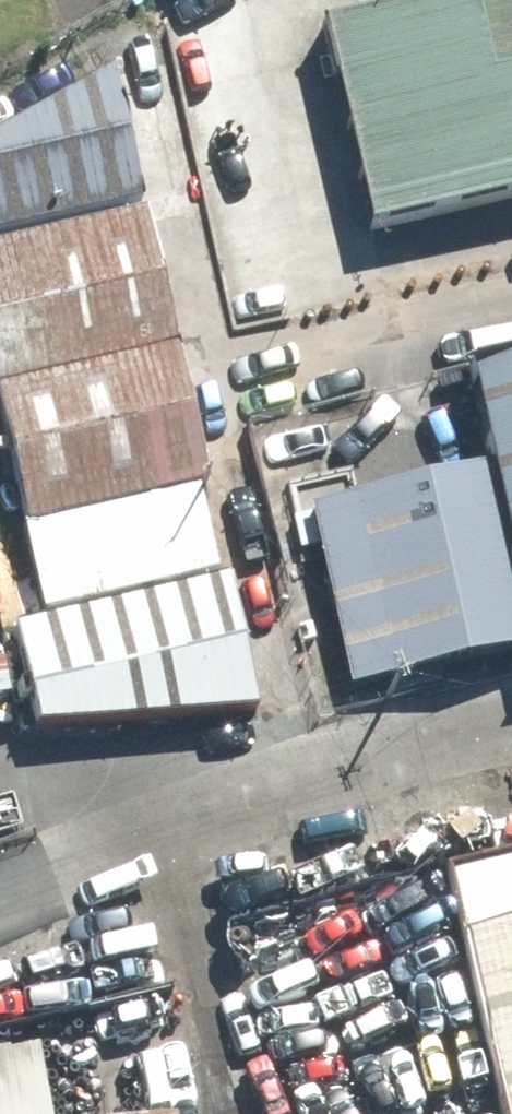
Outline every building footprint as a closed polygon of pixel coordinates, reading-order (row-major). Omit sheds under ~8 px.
[(323,24),(369,231),(511,199),(511,0),(431,0),(323,24)] [(138,211),(106,68),(0,132),(0,242),(138,211)] [(0,242),(0,425),(43,615),(220,575),(138,211),(0,242)] [(453,394),(473,481),(511,657),(511,381),(453,394)] [(345,691),(511,654),(473,481),(306,518),(345,691)] [(251,719),(221,583),(4,632),(27,737),(251,719)] [(445,868),(500,1113),(511,1113),(511,853),(445,868)]
